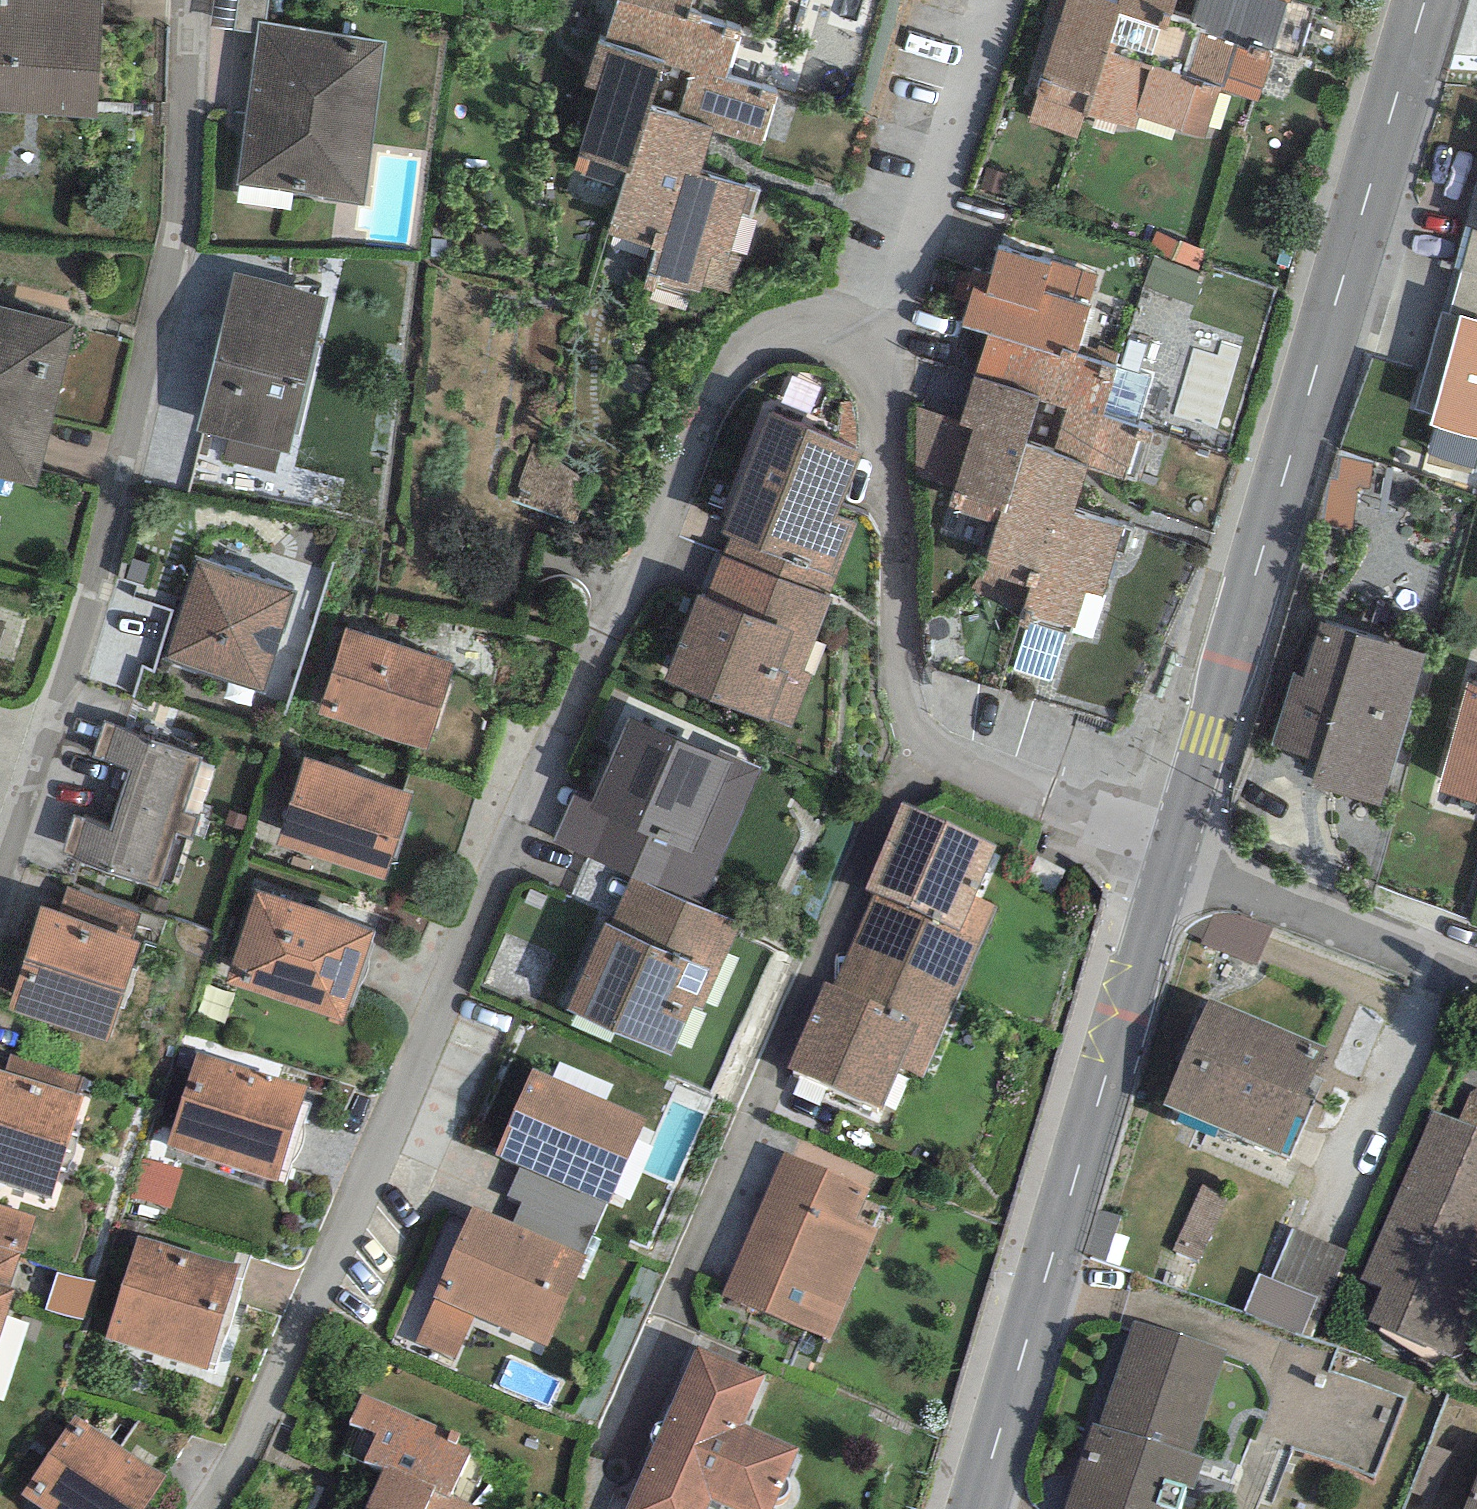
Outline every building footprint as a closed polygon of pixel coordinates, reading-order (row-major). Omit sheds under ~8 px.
[(97,117),(103,0),(0,0),(0,112),(97,117)] [(210,28),(258,34),(259,23),(266,24),(269,0),(213,0),(210,28)] [(608,35),(601,33),(585,85),(598,89),(573,171),(623,186),(607,236),(654,250),(643,287),(700,304),(706,287),(728,294),(760,191),(701,173),(713,130),(763,146),(779,94),(726,78),(739,34),(687,18),(693,0),(619,0),(608,35)] [(1118,3),(1107,0),(1067,0),(1027,124),(1077,140),(1085,115),(1135,131),(1140,116),(1207,137),(1222,90),(1258,102),(1291,0),(1119,0),(1118,3)] [(266,24),(259,23),(258,34),(236,186),(364,204),(387,41),(266,24)] [(1051,266),(997,248),(986,293),(973,288),(962,326),(988,334),(960,420),(914,406),(913,480),(954,489),(947,506),(998,524),(987,562),(1031,573),(1026,587),(1030,588),(1021,613),(1075,629),(1087,591),(1103,596),(1124,527),(1073,513),(1087,468),(1136,483),(1151,432),(1101,415),(1117,369),(1076,353),(1090,307),(1087,307),(1098,276),(1054,261),(1051,266)] [(328,297),(234,273),(195,430),(229,438),(223,460),(275,473),(280,452),(289,454),(328,297)] [(0,306),(0,478),(36,487),(75,324),(0,306)] [(1460,315),(1431,425),(1476,437),(1476,320),(1460,315)] [(861,451),(768,415),(721,533),(730,537),(724,554),(829,594),(855,528),(834,519),(861,451)] [(1370,489),(1373,465),(1342,458),(1338,480),(1330,480),(1326,528),(1353,530),(1357,488),(1370,489)] [(829,594),(724,554),(707,598),(697,594),(663,681),(791,730),(813,674),(804,671),(833,596),(829,594)] [(295,593),(198,561),(166,658),(263,690),(295,593)] [(1319,764),(1312,786),(1380,808),(1428,654),(1319,620),(1302,673),(1294,671),(1270,748),(1319,764)] [(346,628),(318,714),(425,748),(453,661),(346,628)] [(1440,792),(1476,803),(1476,686),(1468,683),(1440,792)] [(716,756),(628,718),(591,803),(573,795),(552,843),(631,876),(701,907),(761,768),(718,750),(716,756)] [(201,756),(103,723),(92,756),(130,769),(118,804),(193,829),(197,817),(182,812),(201,756)] [(306,758),(277,844),(386,880),(414,794),(306,758)] [(193,829),(118,804),(109,830),(74,818),(62,854),(157,886),(176,831),(191,836),(193,829)] [(998,846),(901,804),(865,886),(876,891),(982,938),(996,906),(975,896),(998,846)] [(701,907),(631,876),(609,927),(709,970),(694,1006),(702,1009),(739,923),(701,907)] [(66,887),(57,913),(132,940),(141,913),(66,887)] [(374,929),(256,890),(225,983),(343,1021),(374,929)] [(982,938),(876,891),(834,986),(943,1033),(982,938)] [(57,913),(40,908),(6,1009),(107,1042),(141,942),(132,940),(57,913)] [(1257,966),(1273,928),(1237,915),(1227,914),(1214,915),(1209,917),(1200,921),(1192,927),(1185,932),(1204,940),(1203,944),(1257,966)] [(609,927),(604,924),(566,1008),(671,1055),(694,1006),(709,970),(609,927)] [(834,986),(824,981),(787,1068),(881,1108),(899,1067),(924,1077),(943,1033),(834,986)] [(1327,1047),(1209,997),(1163,1106),(1281,1156),(1327,1047)] [(196,1051),(166,1145),(278,1180),(307,1085),(196,1051)] [(11,1053),(5,1072),(77,1094),(83,1076),(11,1053)] [(532,1069),(494,1154),(520,1166),(608,1203),(646,1119),(532,1069)] [(0,1070),(0,1182),(52,1199),(85,1097),(77,1094),(5,1072),(0,1070)] [(1458,1122),(1476,1130),(1476,1090),(1471,1093),(1458,1122)] [(1434,1112),(1362,1278),(1384,1287),(1369,1321),(1451,1356),(1476,1296),(1476,1265),(1474,1264),(1476,1258),(1476,1130),(1458,1122),(1434,1112)] [(869,1189),(783,1152),(722,1294),(831,1340),(878,1229),(856,1220),(869,1189)] [(182,1170),(141,1159),(130,1198),(171,1210),(182,1170)] [(596,1232),(608,1203),(520,1166),(508,1194),(522,1200),(596,1232)] [(1199,1261),(1229,1197),(1204,1185),(1175,1250),(1199,1261)] [(586,1255),(596,1232),(522,1200),(512,1223),(586,1255)] [(0,1205),(0,1246),(22,1254),(35,1217),(0,1205)] [(512,1223),(472,1206),(433,1297),(474,1316),(547,1346),(586,1255),(512,1223)] [(1310,1341),(1347,1251),(1293,1229),(1272,1279),(1259,1274),(1243,1314),(1310,1341)] [(239,1266),(136,1235),(105,1339),(207,1370),(239,1266)] [(22,1254),(0,1246),(0,1285),(11,1288),(22,1254)] [(101,1284),(58,1273),(46,1310),(90,1321),(101,1284)] [(11,1288),(0,1285),(0,1336),(15,1290),(11,1288)] [(454,1361),(474,1316),(433,1297),(415,1343),(454,1361)] [(1187,1486),(1194,1488),(1204,1459),(1190,1455),(1224,1353),(1134,1323),(1100,1427),(1093,1424),(1065,1508),(1179,1508),(1187,1486)] [(695,1347),(626,1508),(707,1508),(711,1500),(732,1508),(771,1508),(797,1446),(743,1423),(763,1375),(695,1347)] [(363,1393),(350,1422),(376,1434),(364,1459),(383,1468),(364,1508),(480,1508),(448,1495),(469,1449),(434,1433),(438,1426),(363,1393)] [(74,1414),(20,1494),(42,1508),(144,1508),(167,1475),(74,1414)] [(1466,1508),(1476,1508),(1476,1479),(1466,1508)]
